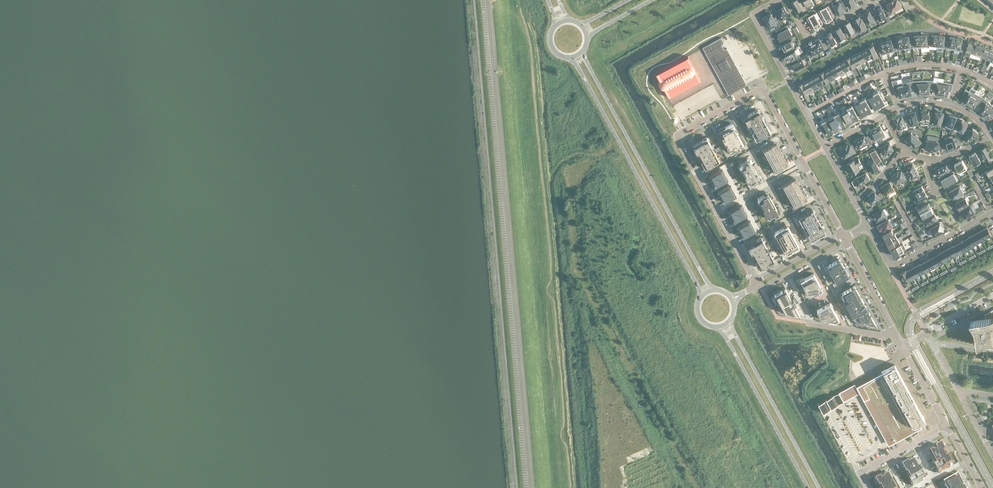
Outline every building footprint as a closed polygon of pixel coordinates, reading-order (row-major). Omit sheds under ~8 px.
[(792,2),(792,3),(792,4),(794,7),(797,11),(801,9),(803,11),(806,10),(802,2),(799,3),(798,0),(795,0),(792,2)] [(888,4),(889,8),(886,10),(889,15),(893,13),(892,11),(901,6),(898,0),(895,0),(894,1),(893,1),(891,2),(888,4)] [(840,3),(834,6),(839,15),(844,12),(843,9),(846,8),(843,2),(840,3)] [(833,19),(833,18),(835,17),(828,5),(818,11),(821,16),(822,15),(826,22),(827,21),(827,22),(833,19)] [(784,6),(780,9),(777,11),(779,15),(776,16),(779,22),(787,18),(786,17),(789,15),(784,6)] [(877,9),(874,11),(880,20),(886,17),(884,12),(885,12),(883,8),(882,9),(883,9),(882,9),(881,7),(880,7),(877,9)] [(869,11),(864,14),(866,19),(865,19),(868,24),(869,23),(874,21),(875,22),(878,21),(875,15),(872,17),(869,11)] [(821,25),(821,24),(823,23),(817,12),(815,13),(807,17),(809,22),(810,21),(814,28),(815,28),(821,25)] [(771,13),(763,17),(771,32),(781,27),(778,22),(776,23),(771,13)] [(855,19),(854,19),(860,31),(866,28),(862,19),(861,19),(859,17),(858,17),(858,16),(854,18),(855,19)] [(849,22),(844,25),(849,34),(850,36),(858,31),(855,26),(852,28),(849,22)] [(792,33),(789,28),(787,28),(786,26),(787,25),(777,31),(780,36),(779,37),(780,39),(781,41),(790,35),(792,34),(792,33)] [(837,29),(834,30),(836,34),(834,35),(836,38),(838,37),(839,40),(841,43),(845,40),(845,39),(849,37),(845,30),(842,31),(840,26),(836,28),(837,29)] [(825,36),(828,41),(825,42),(827,45),(829,43),(830,46),(836,42),(831,32),(827,34),(828,35),(825,36)] [(920,35),(914,35),(915,41),(912,41),(913,47),(913,48),(921,48),(920,35)] [(920,35),(921,48),(929,47),(929,40),(927,40),(927,35),(920,35)] [(929,40),(929,47),(937,48),(938,35),(932,35),(932,41),(929,40)] [(938,35),(937,48),(946,48),(947,42),(944,41),(945,36),(938,35)] [(909,42),(908,36),(902,37),(904,48),(913,47),(912,41),(909,42)] [(897,44),(895,44),(896,50),(904,48),(902,37),(896,38),(897,44)] [(947,42),(946,48),(954,50),(956,38),(950,37),(949,42),(947,42)] [(721,38),(702,48),(728,95),(729,95),(744,86),(747,85),(726,48),(724,50),(721,45),(724,43),(721,38)] [(814,41),(813,42),(818,52),(819,51),(819,52),(823,50),(822,49),(824,48),(825,49),(828,48),(824,41),(821,43),(819,38),(817,39),(814,41)] [(956,38),(954,50),(962,51),(964,45),(961,44),(962,39),(956,38)] [(792,40),(782,45),(785,51),(795,46),(792,40)] [(897,51),(896,50),(895,44),(892,45),(891,40),(885,41),(888,53),(897,51)] [(888,53),(885,41),(879,43),(881,49),(878,49),(881,56),(888,53)] [(808,44),(806,45),(809,51),(807,52),(810,58),(813,57),(812,55),(814,54),(817,53),(817,52),(818,52),(813,42),(812,42),(808,44)] [(974,43),(968,42),(965,52),(971,53),(974,43)] [(979,45),(974,43),(971,53),(976,55),(979,45)] [(985,47),(979,45),(976,55),(981,57),(985,47)] [(873,46),(867,48),(872,57),(873,60),(878,58),(873,46)] [(990,50),(985,47),(981,57),(985,59),(990,50)] [(867,48),(862,51),(866,60),(872,57),(867,48)] [(787,61),(791,59),(793,61),(800,57),(798,55),(797,55),(795,50),(784,56),(787,61)] [(862,51),(856,54),(861,63),(866,60),(862,51)] [(806,54),(791,62),(793,65),(791,66),(794,71),(805,65),(802,60),(808,57),(806,54)] [(856,54),(851,57),(856,66),(857,68),(862,65),(861,63),(856,54)] [(668,97),(700,79),(695,70),(695,69),(695,68),(694,68),(694,67),(693,66),(688,56),(655,74),(657,78),(658,79),(658,80),(658,81),(658,82),(658,83),(658,84),(658,85),(658,86),(659,87),(660,88),(660,89),(661,89),(662,89),(663,90),(664,91),(665,92),(665,93),(668,97)] [(851,57),(846,60),(850,68),(856,66),(851,57)] [(846,60),(840,62),(846,73),(848,77),(853,74),(850,68),(846,60)] [(840,62),(835,65),(841,76),(846,73),(840,62)] [(835,65),(830,68),(836,79),(836,80),(841,77),(841,76),(835,65)] [(830,68),(825,71),(829,80),(831,82),(836,79),(830,68)] [(825,71),(819,74),(824,83),(829,80),(825,71)] [(819,74),(814,77),(820,88),(825,85),(824,83),(819,74)] [(814,77),(809,80),(815,91),(820,88),(814,77)] [(809,80),(803,83),(808,92),(809,94),(815,91),(809,80)] [(906,96),(903,83),(903,82),(898,83),(897,80),(892,81),(895,92),(899,92),(900,97),(906,96)] [(933,87),(933,83),(933,80),(923,81),(924,93),(930,93),(930,88),(930,87),(933,87)] [(903,83),(906,96),(912,94),(910,89),(914,88),(913,81),(903,83)] [(924,93),(923,81),(913,81),(914,88),(917,88),(917,93),(924,93)] [(933,83),(933,87),(936,88),(935,93),(941,94),(943,82),(938,81),(937,83),(933,83)] [(943,82),(941,94),(947,95),(948,90),(952,90),(953,84),(943,82)] [(803,83),(798,85),(803,94),(808,92),(803,83)] [(969,104),(974,94),(965,89),(963,94),(966,96),(964,101),(969,104)] [(885,104),(884,102),(885,101),(881,93),(879,93),(873,95),(880,107),(885,104)] [(980,104),(984,98),(975,93),(974,94),(969,104),(974,107),(977,102),(980,104)] [(875,110),(880,107),(873,95),(868,98),(869,99),(867,100),(872,108),(873,108),(875,110)] [(983,106),(979,110),(984,114),(992,105),(984,98),(980,104),(983,106)] [(860,103),(861,103),(867,114),(872,111),(871,109),(872,108),(867,100),(866,101),(866,100),(860,103)] [(867,114),(861,103),(860,103),(855,105),(856,106),(854,107),(859,116),(860,115),(861,117),(867,114)] [(992,114),(992,115),(992,106),(992,105),(984,114),(988,118),(992,114)] [(859,116),(854,107),(853,108),(852,107),(847,110),(848,111),(853,121),(859,118),(857,116),(859,116)] [(748,114),(743,117),(744,117),(742,118),(744,121),(745,120),(748,125),(746,125),(748,129),(750,128),(752,132),(754,136),(753,137),(755,140),(756,140),(762,137),(768,133),(771,132),(766,124),(762,117),(759,111),(758,109),(748,114)] [(853,121),(848,111),(847,110),(842,113),(841,114),(846,123),(847,122),(848,124),(853,121)] [(909,114),(906,115),(908,121),(910,121),(911,125),(912,125),(913,126),(916,125),(916,124),(918,123),(915,112),(913,112),(913,111),(909,112),(909,113),(908,113),(909,114)] [(929,117),(930,117),(929,111),(929,112),(926,112),(926,111),(921,111),(922,115),(920,115),(920,118),(922,118),(922,121),(929,121),(929,117)] [(943,113),(940,112),(934,112),(933,117),(935,117),(935,119),(934,124),(940,125),(941,120),(942,120),(943,113)] [(846,123),(841,114),(840,115),(839,114),(834,117),(834,118),(840,128),(845,126),(844,124),(846,123)] [(956,117),(950,115),(948,119),(947,119),(945,123),(946,124),(946,125),(952,127),(953,126),(955,127),(958,121),(955,120),(956,118),(956,117)] [(897,125),(898,125),(899,129),(906,126),(902,116),(900,117),(899,117),(895,119),(896,122),(895,123),(896,124),(897,125)] [(840,128),(834,118),(834,117),(829,120),(829,121),(828,121),(833,130),(834,129),(835,131),(840,128)] [(962,133),(965,135),(968,131),(965,129),(968,124),(962,120),(957,129),(963,132),(962,133)] [(833,130),(828,121),(822,123),(823,124),(820,126),(825,134),(827,133),(828,135),(834,132),(833,130)] [(743,145),(731,123),(718,130),(730,152),(743,145)] [(871,132),(875,140),(879,137),(880,139),(885,137),(884,135),(885,134),(881,127),(880,126),(880,127),(871,132)] [(965,139),(968,141),(970,139),(973,136),(975,137),(978,133),(973,129),(965,139)] [(915,148),(921,141),(917,138),(918,137),(916,135),(915,136),(911,133),(906,139),(915,148)] [(859,136),(855,139),(856,140),(855,140),(859,147),(861,150),(867,147),(866,144),(868,143),(869,145),(872,143),(868,135),(865,137),(864,135),(864,136),(863,136),(862,137),(862,136),(862,137),(860,138),(859,136)] [(927,135),(925,148),(929,149),(929,150),(933,151),(933,150),(937,150),(937,148),(941,149),(941,143),(938,142),(939,137),(927,135)] [(945,143),(943,144),(944,147),(947,147),(948,149),(947,149),(948,150),(951,148),(951,149),(951,148),(952,148),(953,148),(956,147),(956,146),(953,138),(952,135),(944,138),(945,141),(945,143)] [(702,140),(693,145),(694,147),(697,153),(701,160),(705,168),(707,167),(714,164),(714,163),(719,160),(720,159),(719,156),(717,157),(715,152),(715,153),(713,149),(714,148),(712,145),(711,146),(711,145),(709,141),(710,140),(708,137),(707,138),(707,137),(702,140)] [(776,143),(762,151),(773,172),(788,164),(776,143)] [(844,148),(841,150),(845,157),(855,152),(854,151),(857,150),(854,143),(851,145),(851,144),(848,146),(847,145),(843,147),(844,148)] [(892,152),(891,150),(893,149),(889,143),(881,148),(884,154),(888,152),(889,153),(892,152)] [(980,149),(986,161),(990,159),(991,161),(992,160),(992,159),(986,146),(980,149)] [(881,161),(875,150),(870,153),(873,159),(867,163),(873,173),(876,171),(876,172),(879,170),(876,163),(880,160),(881,161)] [(970,163),(972,162),(974,165),(980,162),(975,152),(969,156),(967,158),(970,163)] [(850,170),(853,174),(856,173),(857,172),(856,172),(859,171),(857,166),(857,165),(861,163),(858,158),(854,160),(847,164),(849,166),(848,167),(850,170)] [(746,161),(739,165),(750,185),(757,180),(760,179),(749,159),(746,161)] [(962,160),(954,164),(959,173),(967,168),(962,160)] [(911,164),(909,161),(904,163),(906,167),(905,167),(912,180),(919,175),(913,163),(911,164)] [(942,167),(939,168),(939,169),(936,171),(935,171),(936,171),(938,176),(939,176),(949,170),(949,171),(953,169),(950,164),(947,166),(947,165),(946,165),(943,167),(943,166),(942,167),(942,166),(942,167)] [(722,169),(709,176),(715,186),(728,179),(722,169)] [(898,171),(895,173),(895,174),(892,175),(893,176),(892,177),(894,180),(895,180),(896,183),(903,179),(904,182),(906,181),(905,178),(901,171),(898,172),(898,171)] [(855,180),(852,181),(854,187),(857,185),(858,186),(870,179),(866,173),(854,179),(855,180)] [(954,174),(941,181),(945,187),(957,180),(954,174)] [(807,199),(795,178),(781,186),(793,207),(807,199)] [(895,190),(890,182),(890,181),(889,182),(882,186),(881,186),(881,187),(886,195),(895,190)] [(731,185),(718,192),(724,202),(736,195),(731,185)] [(913,192),(918,201),(919,202),(919,201),(921,204),(926,201),(925,198),(927,197),(928,197),(927,196),(925,193),(926,193),(924,190),(922,187),(922,186),(921,186),(921,187),(913,191),(913,192)] [(960,186),(949,192),(951,195),(951,196),(952,198),(953,198),(956,196),(958,199),(962,196),(964,195),(962,193),(963,193),(960,186)] [(875,193),(868,200),(872,204),(879,197),(881,199),(883,197),(880,192),(878,195),(875,193)] [(768,193),(757,199),(768,218),(779,213),(768,193)] [(976,193),(968,197),(972,204),(979,200),(976,193)] [(955,200),(957,203),(956,203),(959,209),(969,204),(965,198),(964,199),(962,196),(958,199),(955,200)] [(925,202),(917,206),(921,213),(931,207),(928,202),(926,204),(925,202)] [(741,204),(728,211),(734,221),(747,214),(741,204)] [(970,206),(961,211),(960,212),(962,214),(963,214),(965,218),(974,213),(970,206)] [(931,207),(921,213),(923,217),(934,212),(931,207)] [(811,240),(816,238),(825,233),(824,231),(824,230),(821,224),(821,225),(817,218),(817,217),(813,209),(811,211),(811,210),(804,214),(798,217),(798,218),(797,218),(799,222),(800,221),(803,225),(805,229),(804,230),(805,233),(807,233),(809,237),(808,237),(810,241),(811,240)] [(876,218),(877,220),(879,220),(880,222),(887,219),(885,216),(886,215),(883,209),(873,214),(875,218),(876,218)] [(934,213),(924,218),(928,227),(934,224),(932,221),(937,219),(936,217),(936,216),(934,213)] [(891,218),(878,225),(880,229),(882,228),(884,232),(898,224),(896,221),(894,223),(891,218)] [(750,220),(737,227),(743,237),(756,230),(750,220)] [(940,223),(930,229),(934,236),(944,230),(940,223)] [(774,232),(786,254),(799,247),(787,225),(774,232)] [(982,230),(986,238),(991,235),(987,227),(982,230)] [(891,229),(883,234),(885,238),(894,234),(891,229)] [(982,240),(986,238),(982,230),(977,232),(982,240)] [(973,235),(977,243),(982,240),(977,232),(973,235)] [(894,234),(885,238),(888,243),(897,238),(895,233),(894,234)] [(968,238),(973,246),(972,245),(977,243),(973,235),(968,238)] [(757,240),(747,245),(749,249),(751,252),(751,253),(752,253),(754,257),(755,260),(758,264),(759,268),(760,268),(762,267),(768,263),(774,260),(775,259),(773,256),(772,257),(769,252),(767,248),(768,248),(767,245),(766,245),(765,245),(766,245),(763,240),(764,240),(763,237),(761,237),(757,239),(757,240)] [(897,238),(888,243),(890,248),(900,243),(897,238)] [(964,241),(968,249),(973,246),(968,238),(964,241)] [(959,244),(963,251),(968,249),(964,241),(959,244)] [(902,244),(891,250),(895,256),(906,250),(904,251),(901,245),(903,244),(902,244)] [(954,245),(958,254),(963,251),(959,244),(954,246),(954,245)] [(958,254),(954,245),(949,248),(953,256),(958,253),(958,254)] [(944,251),(949,258),(953,256),(949,248),(944,251)] [(939,253),(944,262),(944,261),(949,258),(944,251),(939,253)] [(944,262),(939,253),(940,254),(935,257),(939,264),(944,262)] [(930,259),(935,267),(939,264),(935,257),(930,259)] [(825,267),(834,283),(849,275),(845,269),(845,268),(844,266),(843,265),(840,259),(825,267)] [(926,262),(930,270),(935,267),(930,259),(926,262)] [(921,264),(925,272),(930,270),(926,262),(921,264),(921,263),(921,264)] [(925,272),(921,264),(916,266),(920,274),(925,272)] [(911,269),(915,277),(920,274),(916,266),(911,269)] [(906,270),(911,279),(915,277),(911,269),(906,271),(906,270)] [(911,279),(906,270),(901,273),(903,276),(904,279),(906,282),(911,279)] [(822,288),(814,273),(800,280),(809,295),(814,292),(816,291),(822,288)] [(840,294),(857,324),(877,327),(866,308),(867,307),(866,307),(865,305),(865,304),(864,304),(855,286),(840,294)] [(785,289),(774,295),(778,301),(779,301),(781,304),(780,304),(781,307),(782,307),(784,310),(783,310),(784,313),(800,316),(800,315),(801,315),(802,316),(806,317),(798,302),(797,302),(795,298),(793,298),(791,299),(785,289)] [(822,307),(816,310),(822,319),(835,321),(839,319),(830,303),(824,306),(822,307)] [(973,321),(974,329),(977,346),(977,347),(992,349),(992,310),(985,314),(986,319),(973,321)] [(882,370),(881,371),(882,373),(862,385),(866,392),(893,443),(914,431),(912,427),(916,424),(921,421),(922,421),(925,420),(924,419),(922,415),(894,364),(886,368),(882,370)] [(840,392),(818,404),(823,412),(845,400),(840,392)] [(953,466),(949,459),(946,453),(943,446),(937,449),(928,454),(939,473),(947,469),(953,466)] [(903,468),(913,486),(918,483),(926,479),(916,460),(910,464),(903,468)] [(877,482),(880,487),(899,487),(891,474),(884,478),(877,482)] [(944,484),(947,487),(965,487),(959,476),(944,484)]
